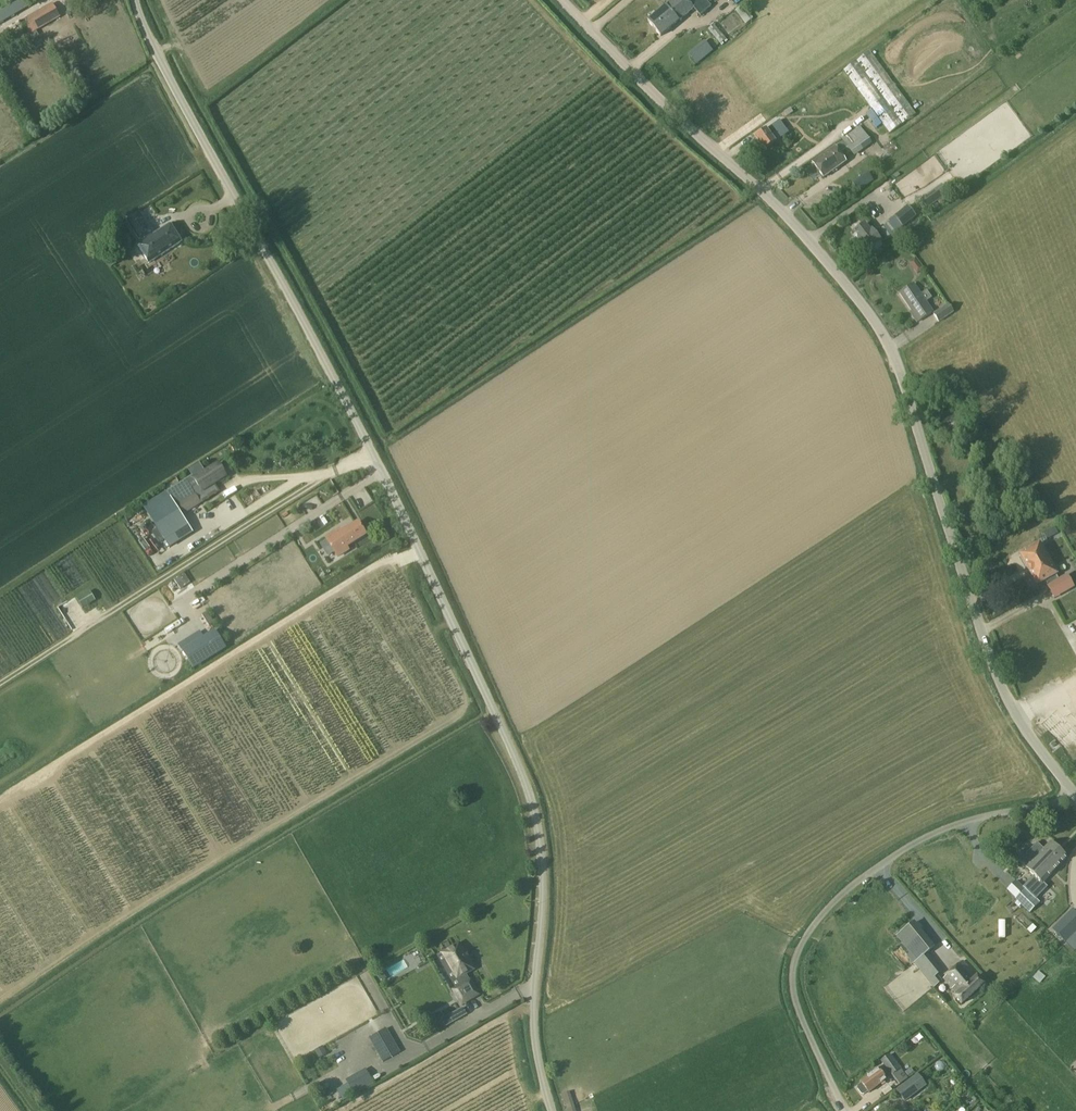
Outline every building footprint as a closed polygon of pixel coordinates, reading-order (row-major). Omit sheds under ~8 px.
[(0,13),(0,24),(32,6),(29,0),(22,0),(0,13)] [(671,4),(677,12),(664,23),(662,21),(653,28),(660,37),(694,9),(700,17),(711,8),(705,0),(675,0),(671,4)] [(879,121),(889,134),(974,74),(945,35),(966,20),(953,0),(944,0),(804,100),(828,133),(826,134),(834,144),(855,129),(847,118),(867,104),(871,110),(864,115),(873,126),(879,121)] [(19,22),(28,37),(61,18),(52,4),(19,22)] [(648,22),(653,28),(662,21),(664,23),(677,12),(671,4),(648,22)] [(696,65),(704,58),(696,48),(688,54),(696,65)] [(764,151),(776,142),(788,133),(779,122),(767,131),(766,130),(755,138),(764,151)] [(843,142),(835,148),(813,164),(824,179),(846,163),(849,160),(847,157),(851,154),(854,158),(872,145),(860,128),(842,141),(843,142)] [(871,184),(858,169),(853,173),(866,188),(871,184)] [(923,195),(928,206),(944,199),(940,188),(923,195)] [(898,232),(897,232),(916,217),(908,207),(893,218),(894,219),(880,231),(887,241),(898,232)] [(138,246),(149,263),(181,243),(170,225),(152,237),(150,233),(151,232),(140,214),(128,222),(139,240),(141,239),(143,242),(138,246)] [(853,233),(859,241),(857,242),(866,253),(881,241),(872,230),(870,232),(864,225),(853,233)] [(909,263),(913,269),(919,265),(915,259),(909,263)] [(164,274),(145,283),(151,295),(169,286),(164,274)] [(900,294),(905,301),(919,322),(932,313),(925,302),(931,298),(926,292),(921,296),(918,292),(914,285),(900,294)] [(934,315),(938,321),(939,323),(953,313),(948,305),(934,315)] [(195,495),(202,492),(203,492),(225,478),(218,465),(195,479),(193,476),(166,492),(143,506),(169,548),(192,533),(182,516),(201,504),(195,495)] [(326,539),(337,557),(348,550),(346,547),(365,535),(359,525),(357,527),(356,524),(340,535),(338,532),(340,531),(339,530),(326,539)] [(1052,541),(1062,537),(1058,527),(1048,531),(1052,541)] [(1037,586),(1045,581),(1047,586),(1058,579),(1055,575),(1056,575),(1039,544),(1019,555),(1037,586)] [(1062,578),(1058,580),(1059,581),(1057,581),(1064,593),(1073,588),(1066,575),(1062,578)] [(82,608),(96,600),(90,590),(76,598),(82,608)] [(213,654),(204,639),(183,651),(193,667),(213,654)] [(0,753),(0,766),(14,760),(8,749),(0,753)] [(1020,838),(1014,832),(1007,840),(1014,846),(1020,838)] [(1020,862),(1034,876),(1059,851),(1050,843),(1043,850),(1039,846),(1033,851),(1032,850),(1020,862)] [(1059,851),(1034,876),(1042,883),(1030,895),(1025,889),(1014,899),(1029,914),(1053,888),(1045,881),(1067,859),(1059,851)] [(1053,929),(1065,942),(1075,931),(1075,914),(1072,911),(1053,929)] [(942,973),(926,955),(935,947),(914,922),(897,937),(917,961),(912,966),(933,990),(942,983),(937,977),(942,973)] [(457,945),(442,954),(447,962),(445,963),(450,972),(452,971),(457,979),(458,978),(463,985),(453,991),(461,1005),(479,995),(470,981),(469,982),(465,974),(471,970),(472,968),(468,962),(470,961),(465,951),(463,952),(460,946),(457,945)] [(953,996),(961,1005),(985,984),(977,974),(975,976),(963,962),(943,980),(946,983),(952,989),(956,994),(953,996)] [(382,972),(376,975),(381,983),(387,979),(382,972)] [(462,1009),(450,1016),(453,1022),(466,1015),(462,1009)] [(386,1029),(370,1039),(383,1061),(399,1052),(386,1029)] [(322,1047),(315,1051),(319,1058),(326,1054),(322,1047)] [(881,1061),(898,1085),(907,1078),(890,1054),(881,1061)] [(367,1068),(345,1078),(348,1083),(337,1089),(342,1099),(374,1085),(367,1068)] [(861,1083),(862,1084),(858,1087),(857,1089),(861,1095),(864,1095),(868,1092),(869,1093),(886,1080),(878,1070),(861,1083)] [(926,1088),(917,1076),(896,1092),(905,1104),(926,1088)] [(566,1110),(577,1110),(571,1090),(561,1093),(566,1110)]
